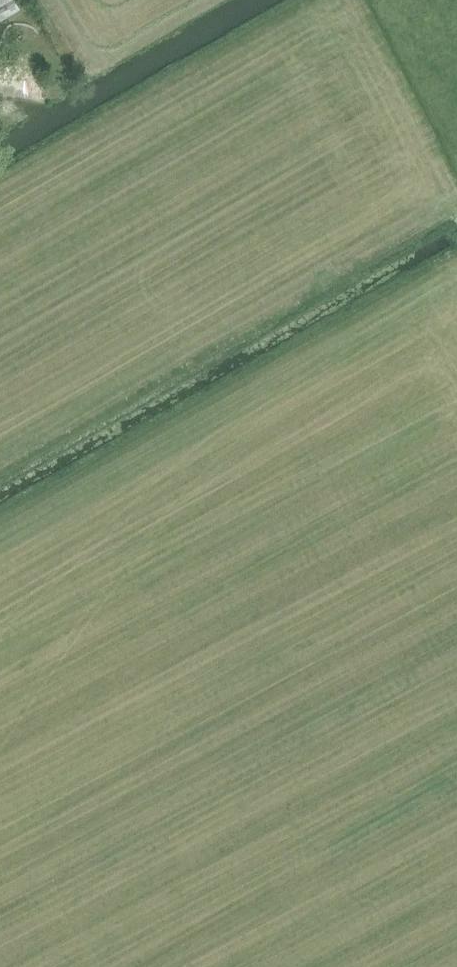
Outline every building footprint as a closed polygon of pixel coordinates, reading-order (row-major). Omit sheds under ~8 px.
[(20,11),(13,0),(0,0),(0,23),(20,11)]
